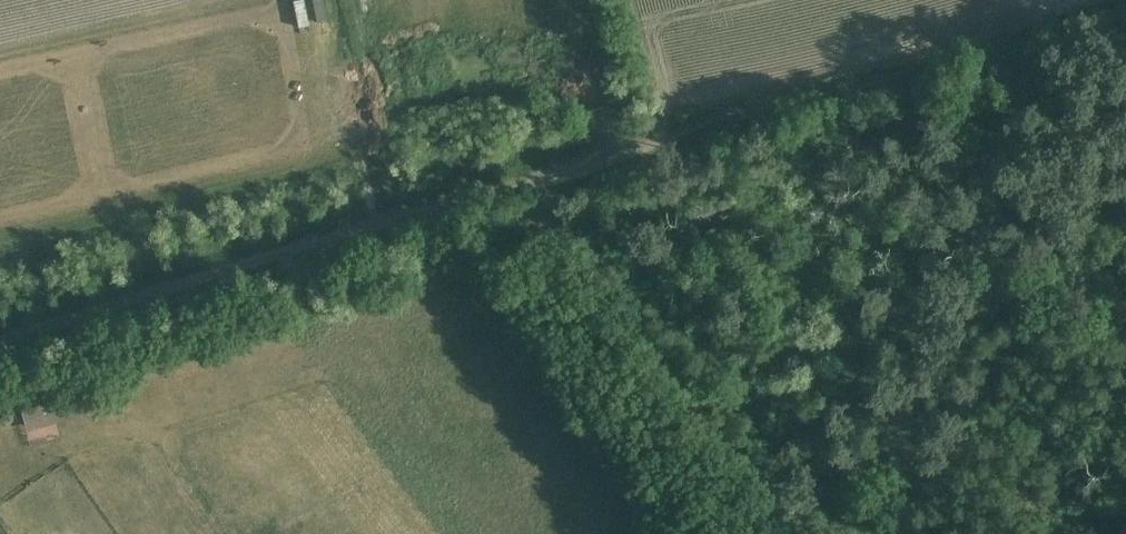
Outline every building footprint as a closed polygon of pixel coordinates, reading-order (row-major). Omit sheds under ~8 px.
[(102,387),(21,411),(27,431),(108,407),(102,387)]
